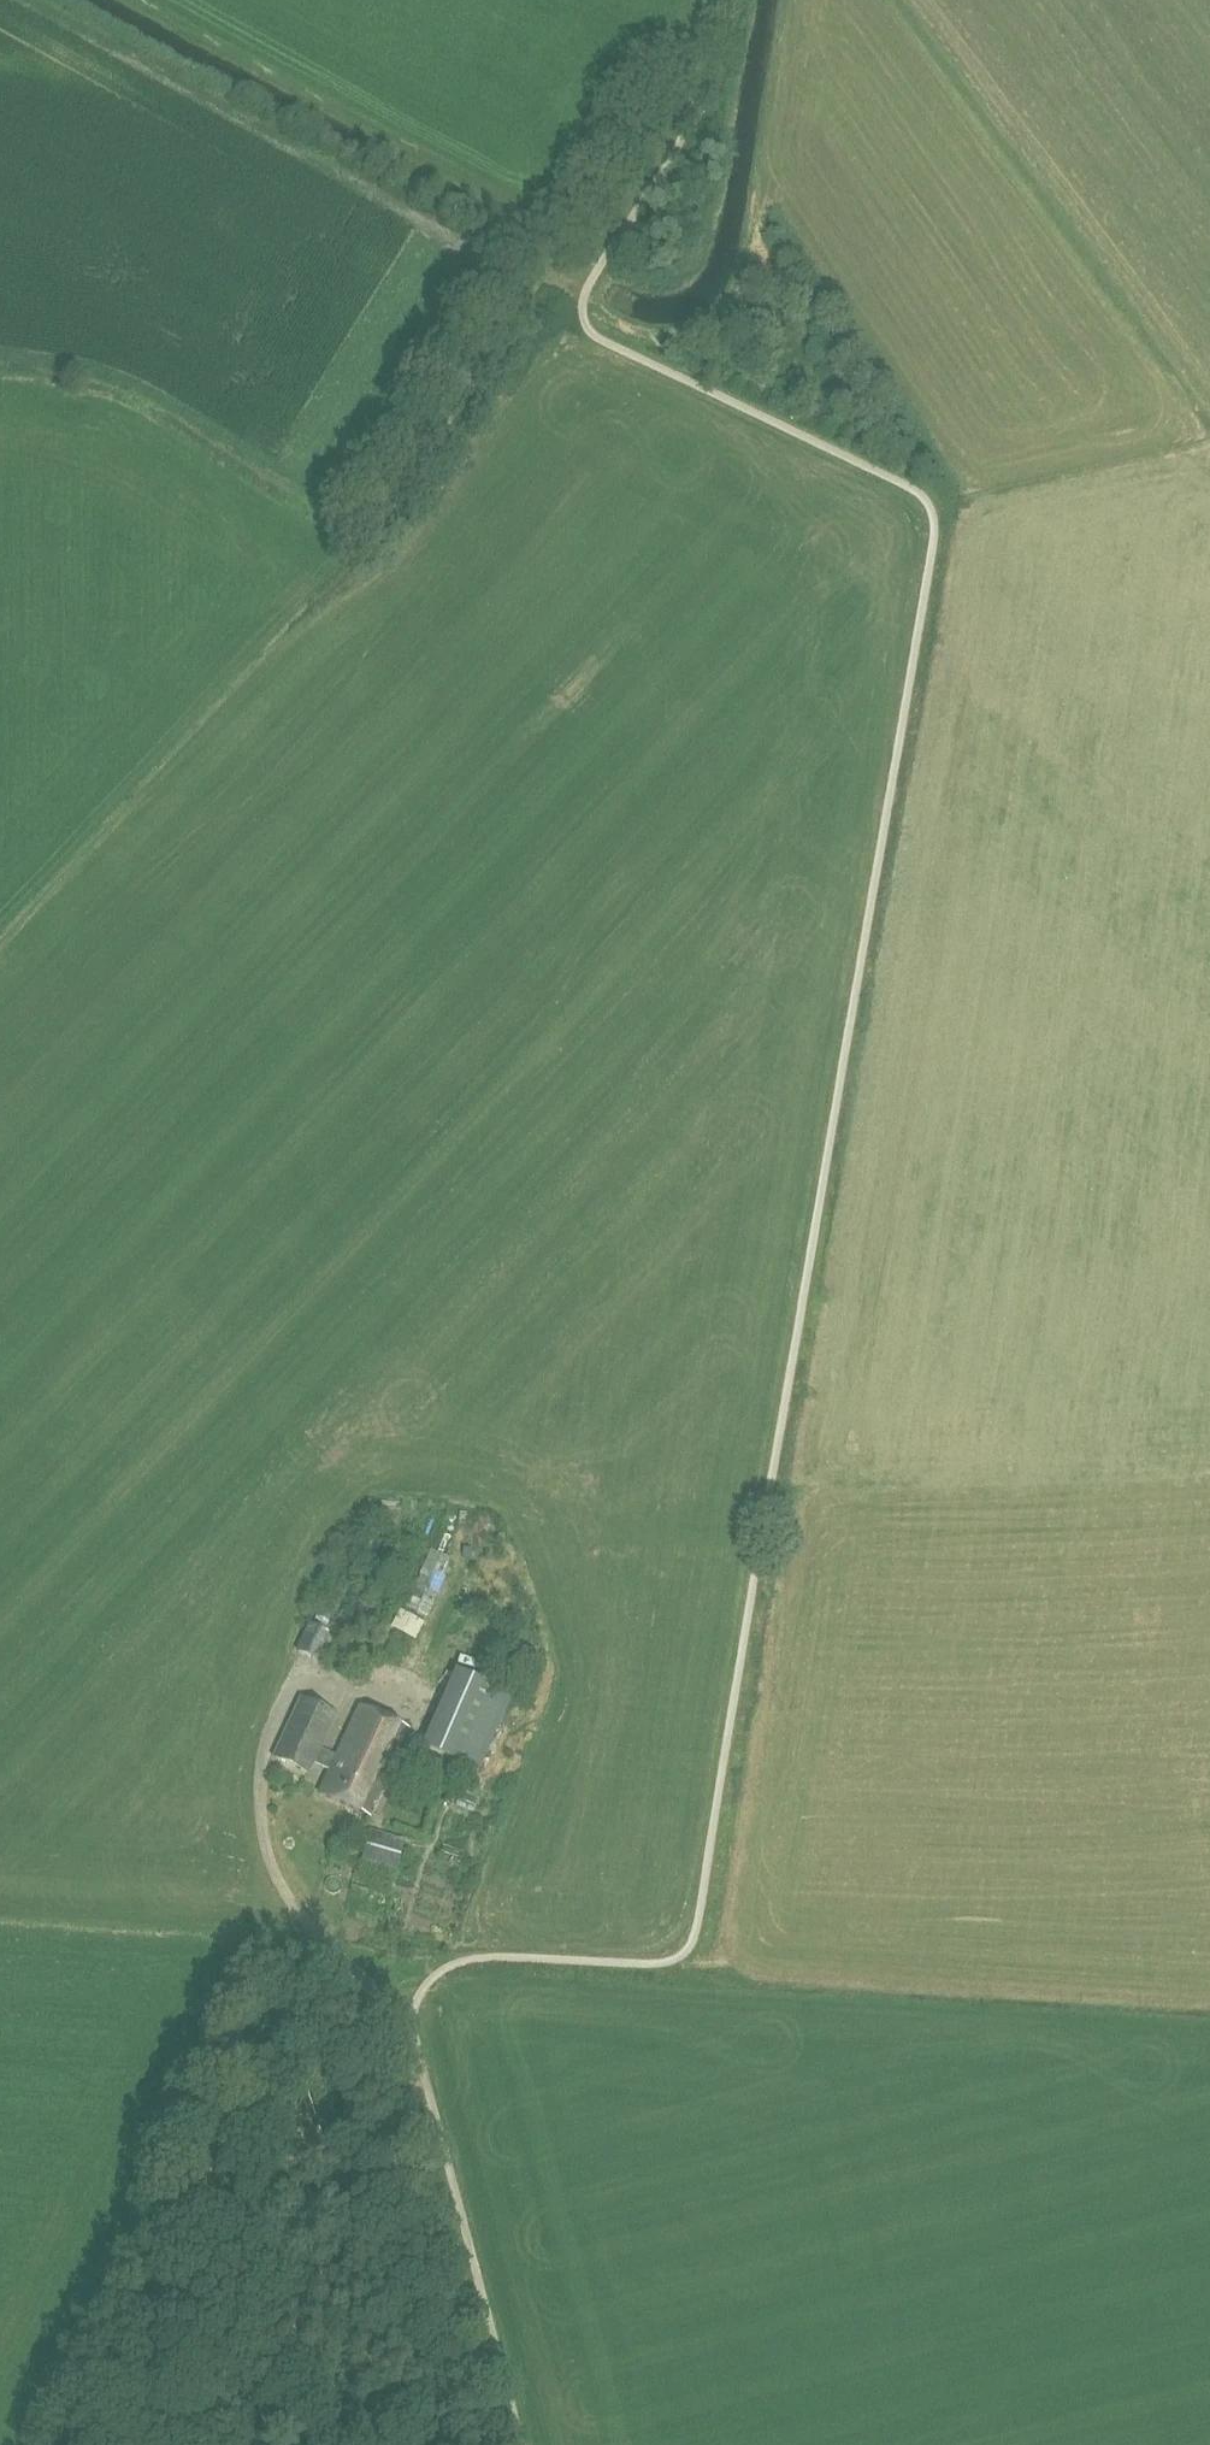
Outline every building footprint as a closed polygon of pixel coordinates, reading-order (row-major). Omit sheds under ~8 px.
[(432,1577),(420,1601),(435,1609),(447,1585),(432,1577)] [(297,1652),(315,1660),(328,1632),(309,1623),(297,1652)] [(480,1771),(513,1695),(457,1670),(424,1747),(480,1771)] [(315,1759),(324,1763),(328,1755),(318,1751),(334,1715),(302,1700),(276,1759),(308,1774),(315,1759)] [(336,1759),(328,1755),(324,1763),(333,1767),(321,1795),(371,1817),(410,1729),(359,1707),(336,1759)] [(364,1861),(398,1871),(406,1841),(372,1832),(364,1861)]
